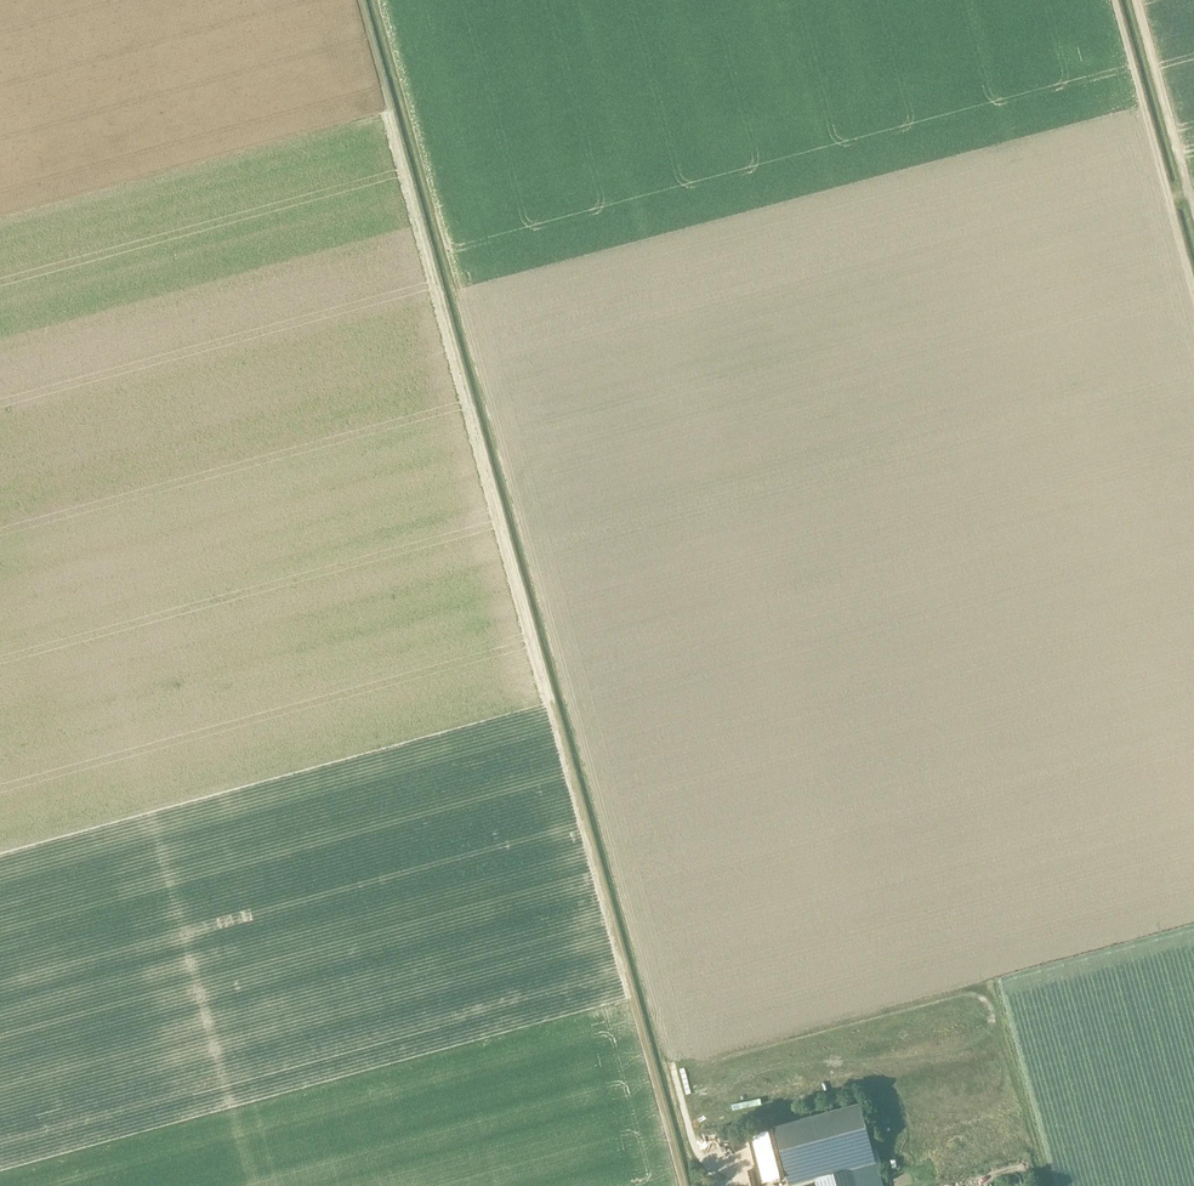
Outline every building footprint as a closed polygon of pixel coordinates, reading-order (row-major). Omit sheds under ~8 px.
[(772,1126),(785,1173),(811,1166),(816,1185),(883,1185),(860,1102),(772,1126)] [(758,1165),(768,1162),(765,1149),(773,1147),(769,1132),(740,1140),(745,1155),(754,1152),(758,1165)]
